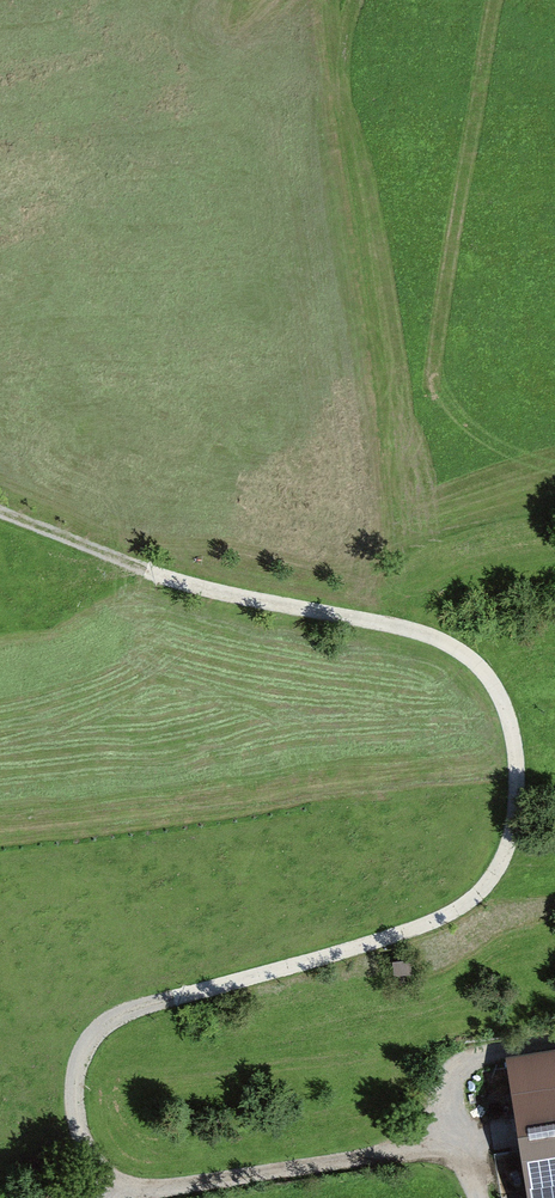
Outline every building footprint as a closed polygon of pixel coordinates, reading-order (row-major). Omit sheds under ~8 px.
[(505,1053),(528,1197),(554,1197),(554,1045),(505,1053)]
